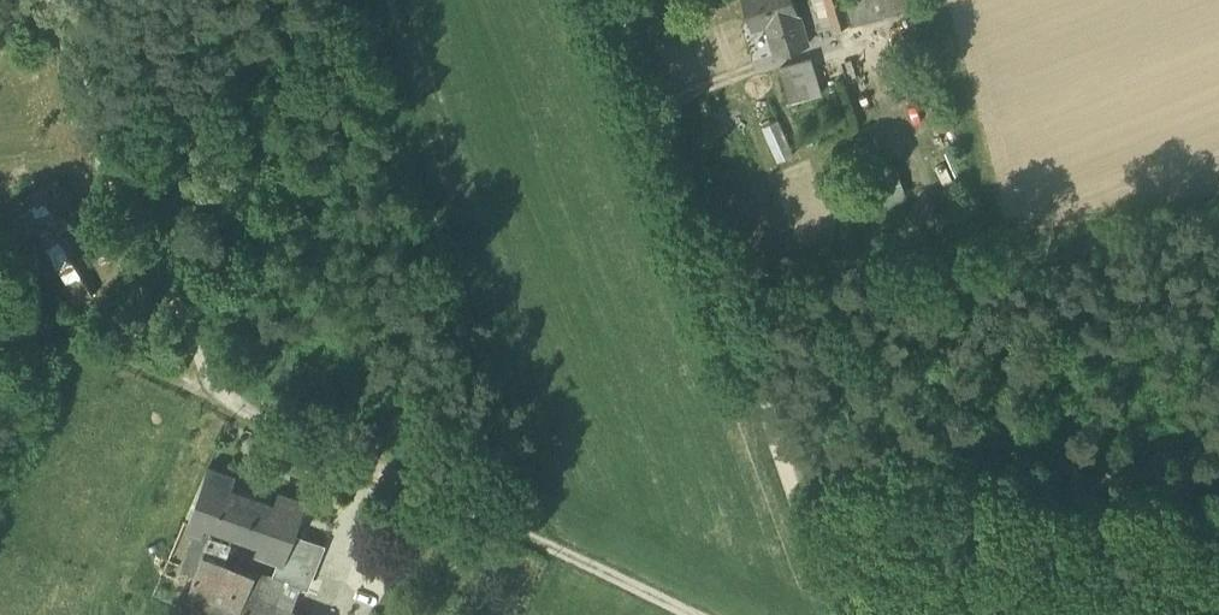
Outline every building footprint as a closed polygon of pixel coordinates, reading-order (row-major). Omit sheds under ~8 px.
[(776,55),(808,46),(794,0),(743,0),(752,28),(767,23),(776,55)] [(839,29),(857,24),(850,0),(831,0),(839,29)] [(857,24),(898,12),(895,0),(850,0),(857,24)] [(898,12),(920,6),(918,0),(895,0),(898,12)] [(811,57),(801,60),(813,98),(823,95),(811,57)] [(793,104),(813,98),(801,60),(781,66),(793,104)] [(779,117),(763,125),(779,158),(795,151),(779,117)] [(878,176),(885,200),(906,194),(899,170),(878,176)] [(67,283),(77,300),(94,290),(59,228),(71,221),(66,213),(77,207),(69,192),(33,212),(41,226),(39,228),(70,282),(67,283)] [(93,245),(99,258),(126,244),(120,232),(93,245)] [(290,610),(302,584),(282,576),(280,583),(224,561),(234,531),(263,541),(259,551),(280,558),(276,567),(304,578),(310,580),(324,545),(292,533),(303,501),(280,493),(277,502),(276,502),(276,503),(228,485),(231,476),(208,466),(188,523),(198,526),(210,530),(205,544),(193,540),(183,567),(188,569),(186,572),(193,575),(182,608),(199,614),(301,614),(290,610)] [(210,530),(198,526),(193,540),(205,544),(210,530)] [(304,578),(276,567),(274,573),(282,576),(302,584),(304,578)] [(193,575),(186,572),(176,605),(182,608),(193,575)]
